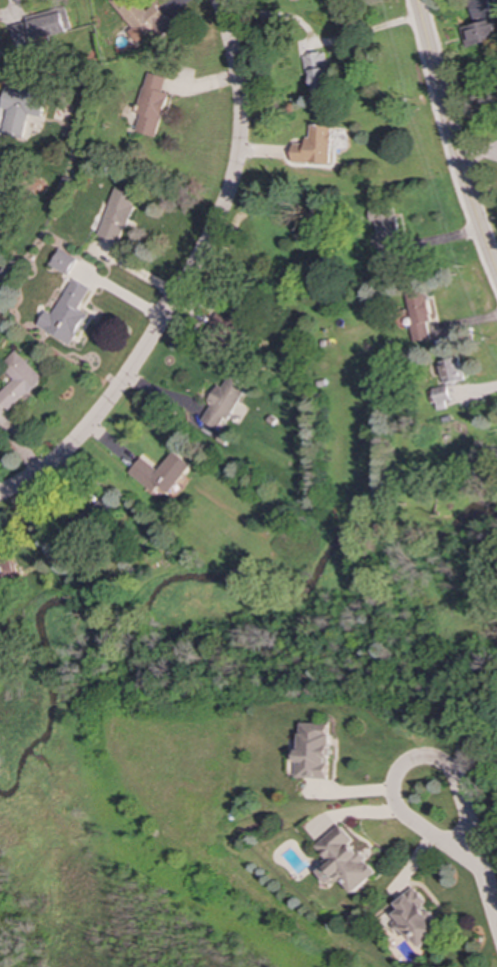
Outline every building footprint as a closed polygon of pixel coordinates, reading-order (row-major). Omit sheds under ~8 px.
[(141,41),(154,31),(160,38),(174,27),(152,0),(144,6),(139,0),(109,0),(141,41)] [(475,22),(494,17),(489,0),(472,0),(469,1),(475,22)] [(26,16),(27,23),(10,27),(15,47),(72,34),(65,7),(26,16)] [(461,28),(466,47),(496,40),(496,28),(495,20),(461,28)] [(304,54),(305,73),(311,73),(312,94),(332,92),(330,52),(304,54)] [(167,77),(147,72),(137,113),(141,114),(136,132),(158,137),(168,94),(163,92),(167,77)] [(23,136),(28,114),(41,118),(46,94),(6,85),(1,108),(8,109),(3,132),(23,136)] [(292,162),(331,164),(332,125),(309,125),(308,143),(293,143),(292,162)] [(101,235),(124,242),(139,195),(115,188),(101,235)] [(51,267),(69,274),(76,257),(58,249),(51,267)] [(54,315),(46,310),(38,326),(72,345),(89,313),(80,308),(90,288),(72,279),(54,315)] [(414,341),(437,338),(430,288),(407,291),(414,341)] [(217,323),(224,323),(225,332),(250,330),(248,314),(217,316),(217,323)] [(0,394),(0,400),(10,411),(44,380),(17,350),(1,365),(15,380),(0,394)] [(444,383),(465,381),(462,358),(441,361),(444,383)] [(223,432),(246,390),(228,380),(224,387),(219,385),(209,403),(213,405),(204,421),(223,432)] [(453,407),(450,385),(434,388),(437,410),(453,407)] [(171,494),(193,464),(175,451),(160,471),(142,457),(130,474),(157,494),(162,487),(171,494)] [(22,578),(12,555),(0,560),(0,587),(22,578)] [(329,779),(330,724),(298,723),(296,778),(329,779)] [(354,893),(378,871),(351,843),(354,840),(339,825),(317,847),(329,859),(317,871),(330,884),(338,876),(354,893)] [(422,950),(446,928),(424,905),(428,901),(415,888),(388,914),(422,950)]
